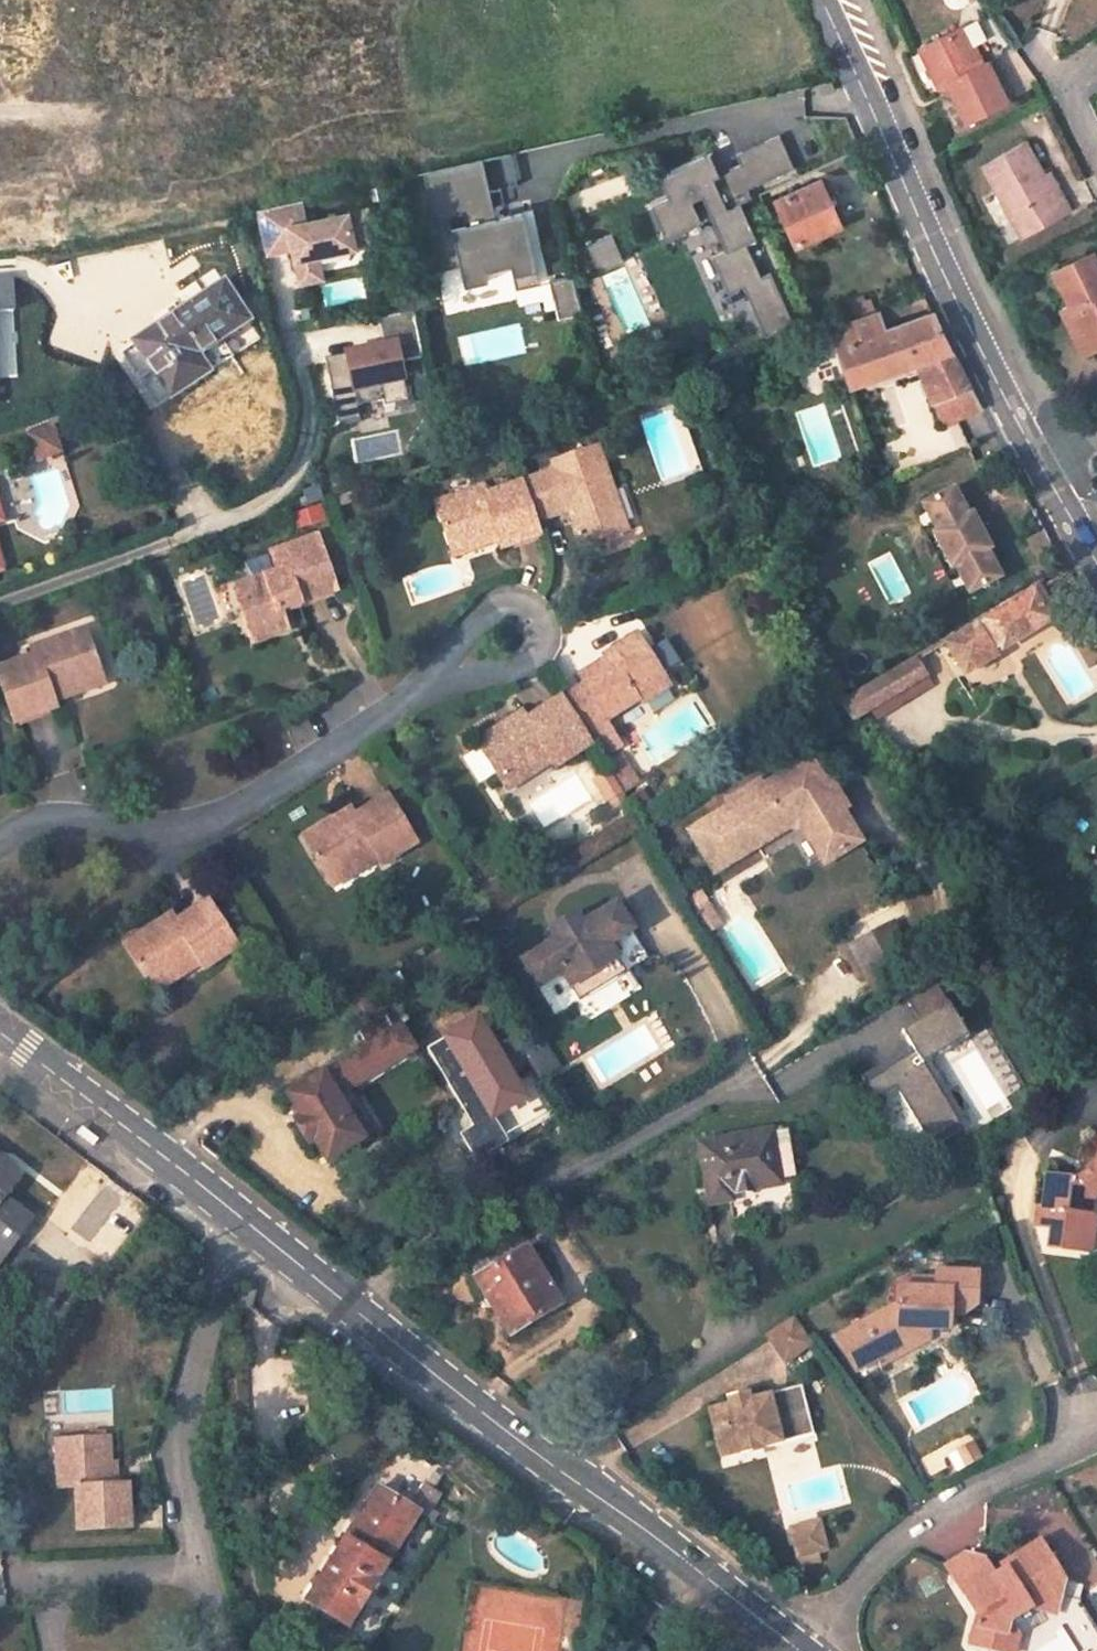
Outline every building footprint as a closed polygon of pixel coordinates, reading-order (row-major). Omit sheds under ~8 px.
[(964,122),(1006,102),(986,64),(983,65),(977,67),(970,52),(958,28),(919,50),(938,89),(946,86),(964,122)] [(983,65),(974,49),(970,52),(977,67),(983,65)] [(709,153),(668,171),(677,193),(650,204),(665,237),(701,221),(692,200),(701,196),(724,247),(710,254),(726,290),(741,283),(766,338),(794,324),(771,273),(761,277),(746,243),(756,238),(740,204),(753,199),(748,189),(794,168),(780,135),(736,154),(740,165),(719,174),(709,153)] [(1022,237),(1068,211),(1058,195),(1054,197),(1025,141),(982,165),(1022,237)] [(483,159),(423,172),(437,232),(429,234),(437,271),(460,266),(464,287),(488,282),(486,271),(510,266),(516,290),(540,284),(524,213),(485,221),(482,210),(493,207),(483,159)] [(795,244),(839,225),(821,182),(776,201),(795,244)] [(301,201),(259,211),(268,254),(293,249),(300,284),(322,279),(317,256),(375,243),(367,209),(306,223),(301,201)] [(593,270),(615,261),(604,236),(582,245),(593,270)] [(1091,254),(1053,272),(1069,309),(1066,310),(1081,342),(1096,335),(1096,267),(1091,254)] [(573,275),(550,280),(559,322),(581,317),(573,275)] [(12,279),(0,280),(0,313),(14,312),(12,279)] [(221,339),(248,320),(222,282),(133,341),(171,398),(209,372),(198,356),(221,339)] [(384,347),(325,358),(338,423),(359,419),(357,406),(383,401),(384,407),(408,402),(401,364),(422,359),(412,309),(378,316),(384,347)] [(932,312),(883,329),(877,311),(830,328),(849,385),(917,362),(952,350),(932,312)] [(1086,354),(1096,348),(1096,335),(1081,342),(1086,354)] [(212,377),(236,362),(221,339),(198,356),(209,372),(212,377)] [(917,362),(933,399),(970,385),(952,350),(917,362)] [(933,399),(941,424),(982,409),(970,385),(933,399)] [(29,462),(57,455),(49,423),(22,430),(29,462)] [(581,545),(627,528),(599,447),(553,463),(556,471),(486,495),(484,488),(437,503),(452,550),(496,535),(498,541),(501,548),(539,534),(535,522),(569,511),(581,545)] [(968,515),(953,488),(922,504),(936,531),(932,533),(951,569),(954,567),(969,594),(1001,577),(986,550),(990,548),(971,513),(968,515)] [(452,550),(454,556),(498,541),(496,535),(452,550)] [(282,610),(335,592),(318,537),(272,553),(277,571),(233,586),(251,634),(255,633),(279,624),(284,622),(282,610)] [(1002,649),(1057,616),(1038,584),(1024,593),(1026,596),(944,645),(963,676),(994,656),(992,653),(989,648),(998,642),(1002,649)] [(257,640),(282,632),(279,624),(255,633),(257,640)] [(100,676),(85,630),(32,648),(35,656),(28,658),(0,668),(0,676),(15,721),(57,707),(55,701),(52,692),(100,676)] [(637,697),(666,678),(637,636),(611,651),(614,655),(579,677),(585,686),(567,699),(565,695),(525,720),(517,725),(513,718),(476,740),(502,781),(546,753),(551,761),(555,767),(595,743),(603,756),(620,746),(607,721),(640,701),(637,697)] [(992,653),(1002,649),(998,642),(989,648),(992,653)] [(32,648),(26,651),(28,658),(35,656),(32,648)] [(915,657),(887,675),(898,691),(903,701),(930,684),(915,657)] [(887,675),(838,703),(851,720),(871,708),(898,691),(887,675)] [(100,676),(52,692),(55,701),(102,684),(100,676)] [(642,704),(670,685),(666,678),(637,697),(640,701),(642,704)] [(898,691),(871,708),(876,716),(903,701),(898,691)] [(521,713),(513,718),(517,725),(525,720),(521,713)] [(459,756),(473,784),(487,777),(473,749),(459,756)] [(546,753),(502,781),(507,789),(551,761),(546,753)] [(730,805),(688,830),(713,871),(756,845),(750,834),(791,809),(802,811),(823,843),(815,848),(835,880),(870,859),(839,809),(844,806),(827,778),(822,781),(807,757),(760,787),(757,782),(727,800),(730,805)] [(599,802),(636,785),(624,759),(587,775),(599,802)] [(355,817),(344,823),(341,817),(304,837),(328,878),(373,851),(378,858),(381,864),(417,843),(391,797),(355,817)] [(791,809),(750,834),(756,845),(784,827),(815,848),(823,843),(802,811),(791,809)] [(355,817),(352,810),(341,817),(344,823),(355,817)] [(328,878),(333,885),(378,858),(373,851),(328,878)] [(706,905),(697,891),(683,899),(692,913),(706,905)] [(203,969),(238,948),(209,900),(175,922),(165,927),(162,922),(126,944),(152,984),(196,958),(200,965),(203,969)] [(574,913),(547,930),(554,939),(520,960),(537,987),(560,972),(569,987),(616,957),(607,943),(631,929),(627,922),(630,920),(632,914),(627,907),(621,906),(618,908),(614,902),(580,923),(574,913)] [(717,924),(706,905),(692,913),(703,932),(717,924)] [(175,922),(171,916),(162,922),(165,927),(175,922)] [(910,973),(888,931),(858,945),(882,990),(910,973)] [(616,957),(569,987),(578,1001),(625,971),(616,957)] [(152,984),(156,992),(200,965),(196,958),(152,984)] [(384,1016),(366,988),(339,1005),(357,1033),(384,1016)] [(960,1034),(942,1004),(898,1030),(913,1053),(919,1061),(960,1034)] [(514,1041),(493,1053),(505,1072),(525,1060),(514,1041)] [(913,1053),(865,1083),(875,1099),(898,1087),(930,1140),(954,1124),(913,1053)] [(525,1060),(505,1072),(517,1093),(538,1080),(525,1060)] [(290,1122),(303,1144),(311,1140),(326,1161),(370,1134),(344,1090),(334,1096),(320,1073),(283,1095),(297,1118),(290,1122)] [(795,1176),(787,1128),(770,1131),(777,1179),(795,1176)] [(731,1193),(778,1184),(777,1179),(770,1131),(699,1143),(710,1204),(730,1199),(731,1193)] [(1076,1181),(1045,1177),(1041,1209),(1052,1211),(1050,1224),(1048,1243),(1091,1248),(1096,1210),(1091,1210),(1093,1197),(1096,1194),(1096,1158),(1096,1164),(1076,1181)] [(0,1161),(0,1255),(30,1218),(3,1196),(19,1175),(0,1161)] [(1033,1221),(1050,1224),(1052,1211),(1041,1209),(1035,1208),(1033,1221)] [(511,1333),(561,1302),(526,1246),(518,1251),(495,1267),(491,1260),(490,1258),(473,1268),(478,1276),(476,1277),(511,1333)] [(518,1251),(515,1247),(491,1260),(495,1267),(518,1251)] [(961,1305),(976,1307),(977,1273),(937,1271),(937,1278),(937,1289),(916,1288),(899,1288),(899,1303),(899,1311),(886,1310),(861,1323),(879,1357),(907,1341),(907,1326),(931,1327),(949,1328),(950,1313),(950,1304),(961,1305)] [(937,1278),(916,1276),(916,1288),(937,1289),(937,1278)] [(191,1310),(199,1285),(192,1282),(185,1308),(191,1310)] [(950,1313),(961,1313),(961,1305),(950,1304),(950,1313)] [(764,1335),(783,1361),(812,1341),(795,1316),(764,1335)] [(884,1364),(931,1338),(931,1327),(907,1326),(907,1341),(879,1357),(884,1364)] [(747,1399),(726,1404),(705,1410),(717,1458),(738,1453),(740,1461),(763,1454),(761,1447),(811,1433),(798,1385),(747,1399)] [(745,1391),(724,1396),(726,1404),(747,1399),(745,1391)] [(67,1440),(59,1441),(60,1460),(68,1460),(67,1440)] [(128,1484),(113,1484),(109,1440),(67,1440),(68,1460),(60,1460),(62,1485),(79,1485),(81,1527),(131,1526),(128,1484)] [(347,1626),(417,1513),(378,1488),(308,1599),(347,1626)] [(785,1558),(812,1551),(805,1522),(794,1525),(798,1542),(782,1546),(785,1558)] [(794,1525),(778,1530),(782,1546),(798,1542),(794,1525)] [(1064,1579),(1041,1540),(1002,1565),(1006,1570),(995,1576),(986,1582),(975,1566),(955,1578),(979,1614),(971,1644),(1001,1650),(1003,1650),(1010,1620),(1028,1609),(1038,1611),(1059,1596),(1064,1579)] [(975,1566),(967,1553),(947,1565),(955,1578),(975,1566)] [(995,1576),(985,1559),(967,1553),(975,1566),(986,1582),(995,1576)] [(1038,1611),(1055,1616),(1059,1596),(1038,1611)] [(1019,1633),(1010,1620),(1003,1650),(1015,1650),(1019,1633)]
